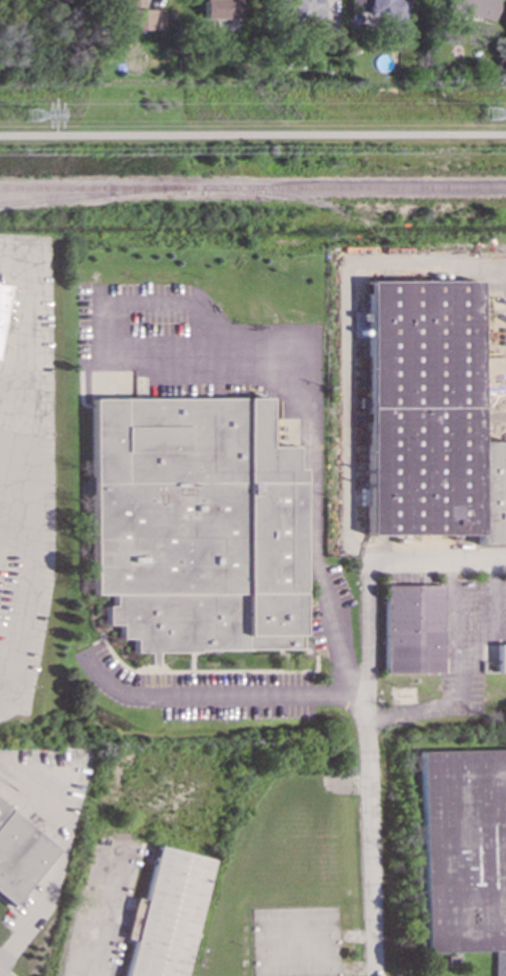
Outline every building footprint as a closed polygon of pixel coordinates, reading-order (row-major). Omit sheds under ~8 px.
[(145,0),(126,0),(127,30),(164,29),(163,8),(146,9),(145,0)] [(239,18),(239,0),(202,0),(203,19),(239,18)] [(367,25),(404,29),(408,0),(370,0),(367,25)] [(449,11),(495,20),(499,0),(451,0),(449,11)] [(477,534),(477,545),(505,544),(505,440),(478,440),(477,280),(366,281),(366,535),(477,534)] [(89,399),(91,595),(108,595),(108,606),(101,606),(101,624),(115,624),(115,638),(129,638),(129,653),(147,652),(147,664),(155,664),(154,651),(301,650),(299,468),(292,468),(292,446),(265,446),(265,397),(89,399)] [(385,585),(385,673),(442,672),(441,585),(385,585)] [(497,644),(498,672),(505,672),(505,644),(497,644)] [(422,952),(492,951),(492,975),(505,975),(505,749),(419,750),(422,952)] [(0,803),(0,896),(12,905),(58,848),(0,803)] [(156,846),(144,900),(135,898),(132,912),(139,913),(126,975),(186,975),(211,858),(156,846)]
